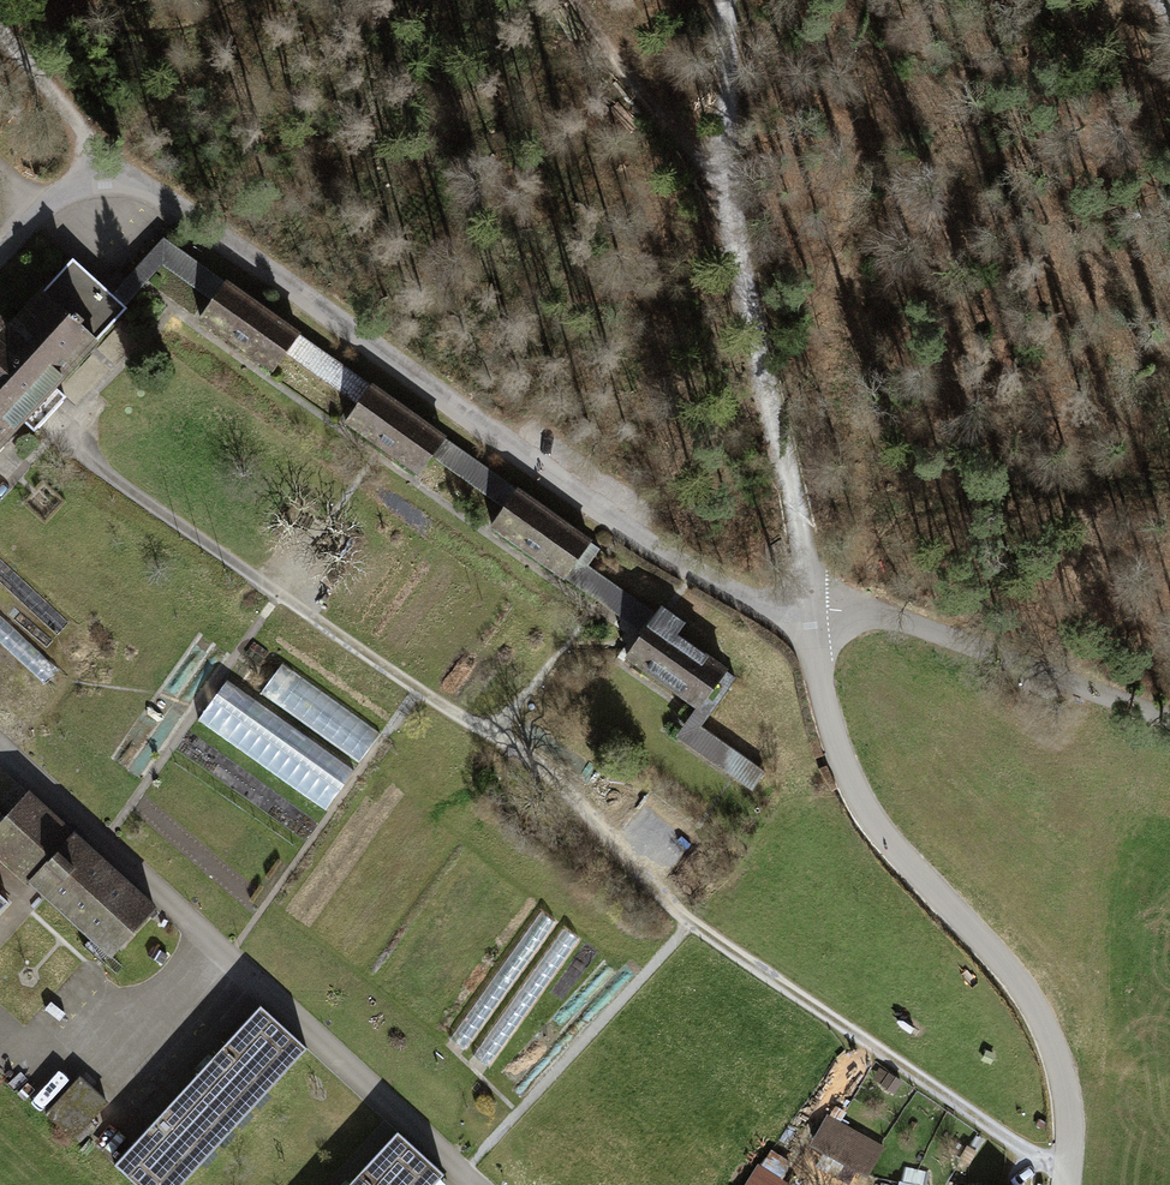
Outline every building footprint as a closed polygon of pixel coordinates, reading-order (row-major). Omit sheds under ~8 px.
[(36,397),(53,412),(94,366),(75,348),(123,296),(71,249),(13,312),(0,300),(0,437),(36,397)] [(225,278),(196,319),(275,376),(305,335),(225,278)] [(458,439),(375,382),(347,422),(431,479),(458,439)] [(513,478),(484,520),(574,582),(591,561),(604,540),(513,478)] [(653,607),(623,652),(698,702),(680,728),(757,780),(770,761),(705,718),(727,685),(718,679),(733,657),(683,623),(692,609),(664,591),(653,607)] [(233,677),(201,722),(327,812),(381,737),(285,669),(264,699),(233,677)] [(0,825),(0,859),(116,963),(158,912),(28,792),(0,825)] [(0,896),(0,918),(11,906),(0,896)] [(114,1174),(127,1184),(185,1184),(302,1052),(261,1014),(114,1174)] [(859,1172),(874,1182),(895,1148),(846,1118),(834,1111),(814,1144),(859,1172)] [(354,1184),(445,1184),(447,1183),(398,1138),(354,1184)] [(764,1161),(749,1184),(786,1184),(790,1177),(764,1161)]
